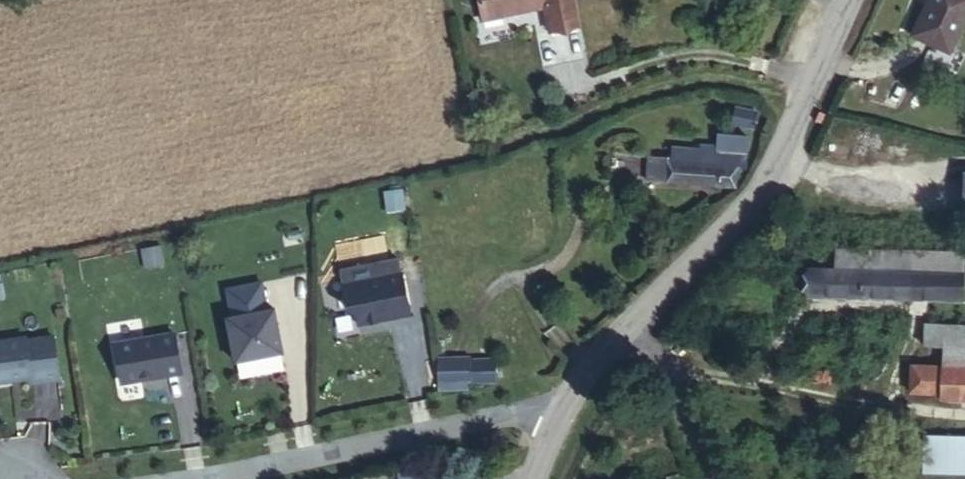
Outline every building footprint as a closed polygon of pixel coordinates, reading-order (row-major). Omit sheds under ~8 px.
[(582,22),(578,0),(477,0),(480,16),(544,5),(548,28),(582,22)] [(906,31),(937,44),(956,0),(919,0),(906,31)] [(738,103),(733,118),(752,124),(757,109),(738,103)] [(697,153),(733,153),(734,137),(705,135),(703,147),(682,146),(681,151),(681,164),(695,164),(697,153)] [(666,163),(667,151),(654,150),(652,162),(666,163)] [(732,169),(733,153),(697,153),(695,164),(681,164),(681,151),(667,151),(666,163),(652,162),(648,162),(647,183),(721,187),(726,169),(732,169)] [(625,182),(647,183),(648,162),(648,157),(627,156),(625,182)] [(912,272),(914,252),(868,248),(869,227),(844,225),(843,247),(821,246),(821,241),(806,240),(805,257),(820,259),(820,267),(912,272)] [(165,274),(162,255),(143,258),(146,277),(165,274)] [(404,276),(345,284),(348,308),(356,307),(358,326),(409,319),(404,276)] [(229,305),(232,322),(266,317),(264,299),(229,305)] [(914,309),(915,334),(936,334),(935,354),(945,354),(946,344),(964,344),(964,310),(914,309)] [(232,322),(227,323),(233,368),(280,361),(274,316),(266,317),(232,322)] [(174,340),(114,349),(118,377),(123,381),(147,377),(147,382),(164,380),(164,375),(179,373),(174,340)] [(52,343),(23,346),(23,343),(0,346),(0,386),(27,383),(28,388),(57,384),(52,343)] [(903,359),(902,377),(931,377),(931,385),(964,385),(964,344),(946,344),(945,354),(935,354),(903,354),(903,359)] [(498,373),(471,375),(472,396),(500,393),(498,373)] [(472,396),(471,375),(441,378),(442,398),(472,396)] [(923,470),(964,472),(964,431),(924,430),(923,470)] [(392,478),(410,478),(411,469),(393,467),(392,478)] [(410,478),(427,478),(428,471),(411,469),(410,478)]
